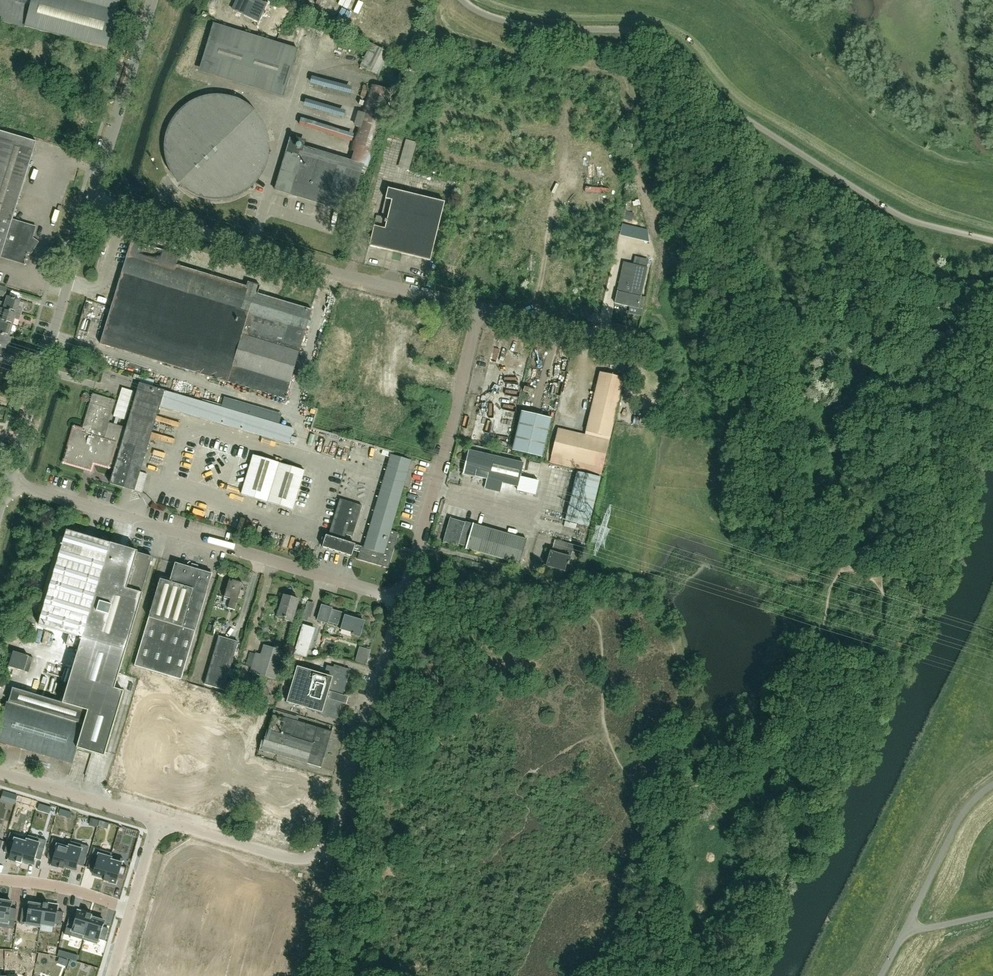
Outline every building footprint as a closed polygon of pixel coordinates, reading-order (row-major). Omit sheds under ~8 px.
[(24,28),(24,27),(106,50),(120,0),(0,0),(0,21),(24,28)] [(267,5),(255,0),(238,0),(234,9),(259,21),(267,5)] [(280,16),(277,23),(284,26),(291,10),(281,5),(277,15),(280,16)] [(202,62),(286,88),(298,49),(214,24),(202,62)] [(389,53),(371,44),(360,67),(378,76),(389,53)] [(243,105),(238,102),(232,100),(226,98),(219,97),(214,98),(213,98),(207,98),(201,100),(195,103),(190,106),(185,110),(180,114),(177,119),(173,124),(171,130),(169,136),(168,142),(168,149),(168,155),(169,161),(172,167),(174,172),(178,178),(182,182),(187,187),(192,190),(197,193),(203,195),(209,197),(216,197),(222,197),(228,196),(234,195),(240,192),(245,189),(250,185),(255,181),(259,176),(262,171),(265,165),(266,159),(267,153),(268,146),(267,140),(266,134),(264,128),(261,122),(257,117),(253,112),(249,108),(243,105)] [(362,131),(365,116),(357,115),(354,129),(362,131)] [(352,145),(354,137),(299,121),(296,130),(304,133),(302,138),(312,141),(314,134),(352,145)] [(23,263),(27,252),(32,254),(39,242),(32,237),(35,227),(13,220),(36,142),(0,131),(0,256),(23,263)] [(361,173),(286,151),(274,190),(349,212),(361,173)] [(500,195),(515,196),(515,182),(500,182),(500,195)] [(388,189),(381,217),(376,216),(374,226),(369,246),(430,261),(445,203),(388,189)] [(621,246),(623,238),(617,236),(614,244),(621,246)] [(179,255),(131,241),(100,344),(227,383),(228,381),(285,399),(312,311),(256,295),(259,286),(248,283),(247,288),(176,266),(179,255)] [(638,309),(647,268),(624,263),(615,303),(638,309)] [(20,314),(22,308),(18,307),(20,301),(7,297),(5,303),(0,302),(0,309),(20,314)] [(0,309),(0,321),(13,325),(15,318),(19,320),(20,314),(0,309)] [(0,321),(0,322),(0,334),(10,337),(13,325),(0,321)] [(0,334),(0,347),(6,349),(10,337),(0,334)] [(99,365),(87,362),(85,368),(97,372),(99,365)] [(550,463),(601,475),(624,379),(600,373),(585,435),(558,429),(550,463)] [(73,425),(62,463),(92,472),(94,465),(108,469),(109,467),(114,469),(110,483),(123,487),(132,490),(134,490),(159,406),(288,444),(293,429),(152,387),(154,380),(141,377),(139,383),(126,428),(116,425),(118,421),(124,423),(134,392),(122,388),(113,416),(116,417),(114,424),(109,423),(113,409),(115,401),(92,394),(90,403),(82,428),(73,425)] [(543,395),(553,396),(554,385),(543,385),(543,395)] [(315,401),(317,394),(309,392),(307,399),(315,401)] [(553,404),(544,401),(542,408),(551,411),(553,404)] [(522,411),(513,450),(542,457),(551,418),(522,411)] [(629,435),(639,436),(640,428),(630,427),(629,435)] [(468,450),(463,474),(518,486),(517,490),(535,494),(539,481),(520,477),(523,463),(468,450)] [(253,455),(241,494),(292,510),(304,471),(253,455)] [(361,547),(359,552),(357,559),(388,568),(398,533),(391,531),(411,461),(391,455),(363,547),(361,547)] [(577,472),(565,520),(589,526),(600,477),(577,472)] [(137,493),(141,494),(146,477),(141,476),(137,493)] [(195,484),(193,488),(206,492),(207,488),(195,484)] [(353,551),(359,552),(361,547),(343,541),(346,534),(352,536),(361,506),(339,500),(329,533),(340,536),(339,540),(325,536),(322,548),(351,556),(353,551)] [(465,523),(457,521),(450,519),(443,541),(451,543),(451,542),(466,547),(465,549),(519,564),(526,540),(472,524),(471,528),(464,526),(465,523)] [(137,552),(66,531),(64,538),(59,536),(37,611),(42,612),(38,625),(69,634),(66,645),(79,649),(62,704),(88,711),(84,725),(77,748),(104,757),(123,692),(115,689),(142,598),(141,598),(153,557),(137,553),(137,552)] [(292,553),(296,541),(286,538),(282,550),(292,553)] [(552,541),(551,547),(563,550),(564,544),(552,541)] [(577,554),(579,547),(568,544),(564,556),(550,552),(546,565),(564,571),(566,564),(568,564),(571,552),(577,554)] [(191,568),(175,563),(169,582),(160,579),(135,665),(167,675),(177,678),(181,679),(207,593),(206,593),(212,574),(197,569),(197,567),(191,566),(191,568)] [(243,583),(229,579),(224,598),(230,599),(228,608),(235,610),(243,583)] [(298,600),(284,595),(278,616),(283,617),(283,618),(285,619),(285,620),(292,622),(298,600)] [(327,623),(328,622),(338,625),(338,622),(343,623),(341,629),(352,633),(352,635),(360,637),(364,621),(352,618),(353,616),(331,610),(332,608),(322,605),(317,620),(327,623)] [(37,617),(22,612),(20,619),(35,623),(37,617)] [(315,629),(303,625),(294,654),(306,658),(307,657),(306,657),(314,629),(315,629)] [(217,690),(217,688),(224,690),(238,642),(218,636),(204,684),(213,687),(212,689),(217,690)] [(256,654),(250,652),(246,665),(252,667),(250,672),(253,673),(251,679),(264,683),(266,677),(275,680),(283,651),(264,645),(261,654),(256,653),(256,654)] [(370,650),(362,648),(360,655),(368,657),(370,650)] [(28,656),(13,651),(9,667),(24,671),(29,672),(33,657),(28,656)] [(324,675),(297,667),(287,702),(321,712),(321,714),(336,718),(341,702),(338,701),(340,695),(342,695),(349,670),(335,666),(335,667),(327,665),(324,675)] [(7,702),(0,725),(0,742),(72,763),(77,748),(84,725),(88,711),(62,704),(13,689),(9,703),(7,702)] [(288,719),(272,714),(261,750),(321,767),(331,731),(297,722),(299,717),(289,715),(288,719)] [(3,792),(1,799),(11,802),(15,803),(17,796),(13,795),(3,792)] [(89,825),(97,827),(99,821),(91,818),(89,825)] [(107,830),(109,823),(99,821),(98,827),(107,830)] [(8,840),(4,852),(10,854),(9,860),(21,863),(22,861),(21,861),(28,838),(27,838),(16,834),(14,842),(8,840)] [(28,838),(21,861),(22,861),(33,864),(35,859),(41,860),(47,841),(28,835),(27,838),(28,838)] [(52,839),(47,858),(53,860),(51,866),(64,869),(64,867),(70,844),(52,839)] [(70,844),(64,867),(76,870),(77,865),(83,866),(89,847),(70,841),(70,844)] [(92,855),(88,868),(94,869),(92,875),(104,878),(105,879),(111,855),(112,856),(112,853),(100,850),(98,857),(92,855)] [(104,878),(103,881),(116,884),(118,879),(123,880),(127,868),(121,866),(123,859),(112,856),(111,855),(105,879),(104,878)] [(14,929),(17,909),(11,908),(12,902),(0,900),(0,927),(14,929)] [(22,908),(20,924),(40,927),(43,905),(29,903),(28,909),(22,908)] [(41,927),(40,931),(52,933),(53,927),(55,927),(55,924),(61,925),(63,912),(57,911),(58,905),(43,903),(43,905),(40,927),(41,927)] [(70,914),(66,927),(72,929),(70,936),(84,940),(91,917),(92,915),(78,911),(76,916),(70,914)] [(91,917),(84,940),(97,944),(99,939),(105,941),(109,929),(103,927),(104,921),(91,917)]
